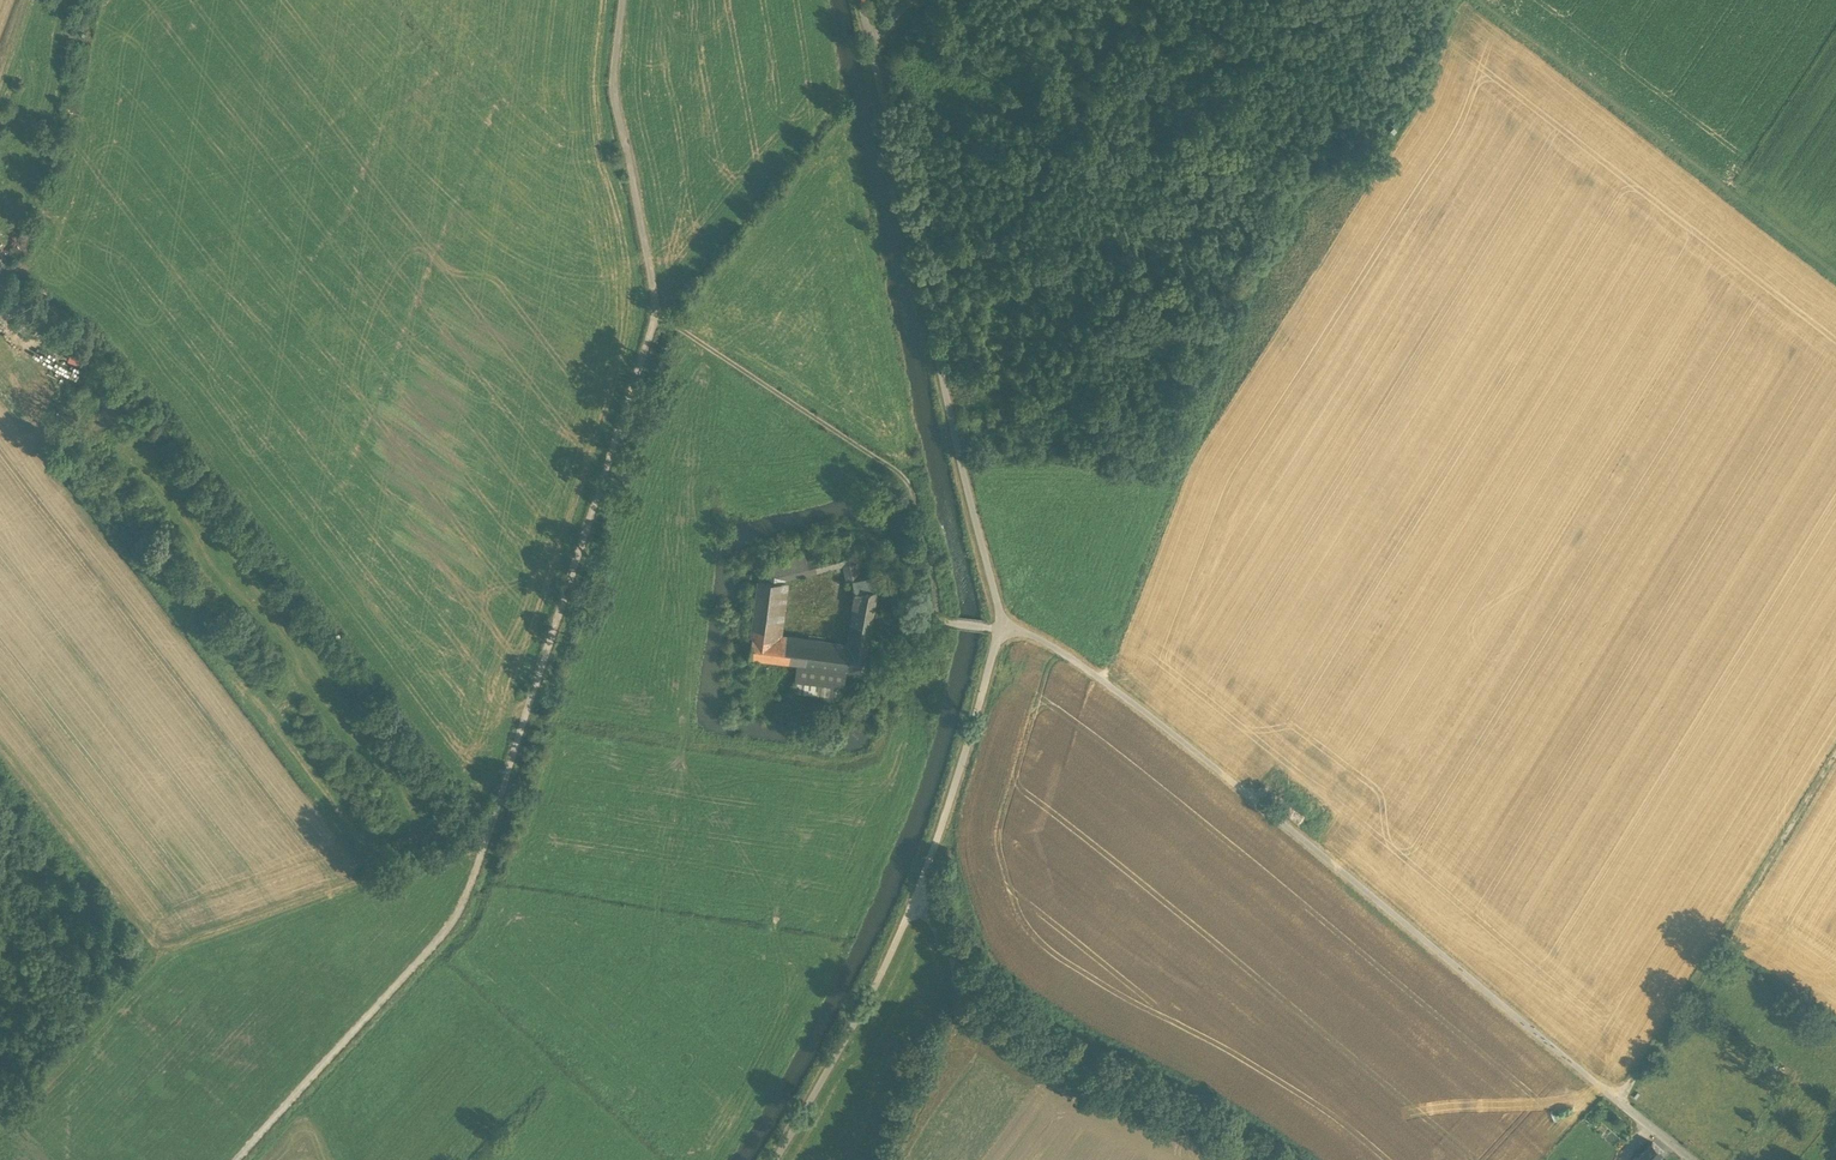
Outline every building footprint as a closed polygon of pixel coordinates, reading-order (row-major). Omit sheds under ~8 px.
[(70,362),(89,367),(92,358),(73,352),(70,362)] [(852,530),(816,539),(816,540),(808,542),(812,559),(815,572),(844,565),(847,581),(851,580),(863,577),(861,566),(866,565),(864,555),(858,556),(852,530)] [(761,562),(761,579),(757,579),(751,627),(754,628),(750,657),(796,663),(845,669),(861,671),(869,626),(869,625),(854,623),(849,649),(773,639),(774,631),(782,632),(788,584),(781,583),(785,579),(815,572),(812,559),(808,559),(808,558),(806,551),(761,562)] [(873,576),(863,577),(851,580),(854,593),(850,614),(855,615),(854,623),(869,625),(876,589),(873,576)] [(845,669),(796,663),(795,669),(794,679),(794,681),(839,687),(843,688),(845,669)] [(839,687),(794,681),(792,693),(837,699),(839,687)] [(1637,1090),(1633,1097),(1639,1101),(1644,1094),(1637,1090)] [(1653,1143),(1637,1159),(1657,1159),(1663,1153),(1653,1143)]
